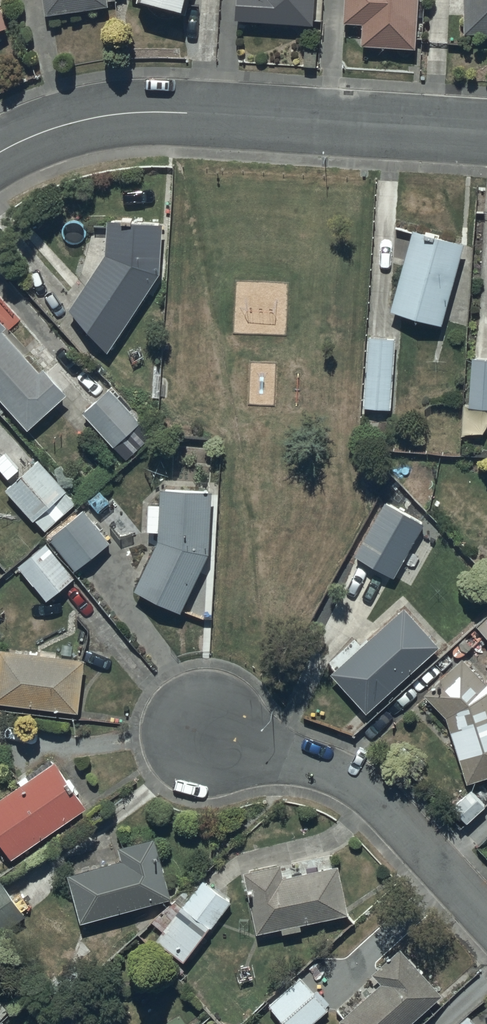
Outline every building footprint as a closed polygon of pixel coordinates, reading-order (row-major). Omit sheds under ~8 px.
[(46,16),(109,7),(108,0),(44,0),(46,16)] [(143,3),(187,14),(190,0),(144,0),(143,3)] [(315,0),(237,0),(236,23),(313,28),(315,0)] [(344,25),(362,26),(361,46),(415,49),(417,0),(345,0),(344,25)] [(464,36),(486,36),(486,0),(464,0),(464,36)] [(0,3),(0,31),(9,28),(0,3)] [(160,276),(161,223),(106,222),(106,257),(70,312),(108,353),(160,276)] [(425,236),(415,232),(392,311),(441,326),(465,245),(436,237),(434,244),(424,241),(425,236)] [(29,430),(67,396),(45,371),(40,375),(2,333),(7,329),(0,321),(0,398),(29,430)] [(394,339),(368,339),(364,409),(390,410),(394,339)] [(473,359),(470,408),(486,409),(486,360),(473,359)] [(108,390),(82,415),(115,449),(141,425),(108,390)] [(41,460),(6,491),(34,523),(36,521),(46,532),(71,510),(61,499),(69,492),(41,460)] [(211,491),(162,491),(161,505),(149,505),(148,533),(159,533),(159,544),(135,592),(181,615),(211,555),(211,491)] [(441,533),(386,502),(355,558),(394,579),(414,543),(430,552),(441,533)] [(110,544),(84,511),(49,539),(75,572),(110,544)] [(75,578),(46,544),(18,568),(46,602),(75,578)] [(440,647),(404,609),(359,650),(351,642),(327,664),(336,673),(332,677),(367,715),(440,647)] [(477,627),(486,639),(486,619),(477,627)] [(0,651),(0,704),(79,713),(85,661),(0,651)] [(463,660),(426,697),(447,718),(469,785),(486,779),(486,684),(463,660)] [(0,801),(0,843),(11,860),(88,810),(58,764),(0,801)] [(170,900),(155,840),(119,850),(122,863),(69,877),(82,923),(170,900)] [(291,865),(244,874),(256,936),(282,931),(283,936),(303,932),(302,927),(349,917),(339,867),(293,876),(291,865)] [(25,918),(1,881),(0,882),(0,934),(25,918)] [(231,901),(204,881),(183,908),(174,900),(154,925),(163,932),(155,941),(183,963),(231,901)] [(401,953),(374,977),(381,984),(340,1023),(411,1023),(441,995),(401,953)] [(300,978),(268,1006),(284,1023),(314,1023),(328,1011),(300,978)]
